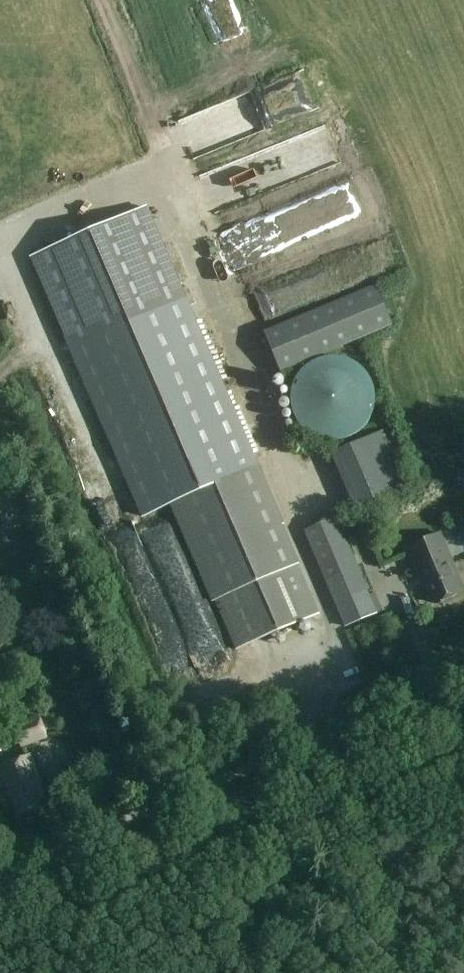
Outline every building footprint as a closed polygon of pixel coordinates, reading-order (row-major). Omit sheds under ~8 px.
[(100,337),(173,502),(237,649),(319,614),(256,466),(257,466),(145,207),(32,256),(72,349),(100,337)] [(376,285),(264,333),(280,372),(393,325),(376,285)] [(345,439),(347,438),(348,438),(350,437),(353,436),(355,435),(357,433),(359,432),(361,430),(363,428),(365,426),(366,424),(368,422),(369,420),(371,418),(372,415),(373,413),(373,410),(374,408),(375,405),(375,403),(375,400),(375,398),(375,395),(375,392),(374,390),(374,387),(373,385),(372,382),(371,380),(370,378),(368,376),(367,373),(365,371),(363,369),(362,368),(360,366),(358,364),(355,363),(353,362),(351,360),(348,359),(346,359),(344,358),(341,357),(338,357),(336,357),(333,357),(331,357),(328,357),(325,357),(323,358),(320,358),(318,359),(316,360),(313,361),(311,363),(309,364),(307,366),(305,367),(303,369),(301,371),(299,373),(298,375),(296,377),(295,379),(294,382),(293,384),(292,387),(292,389),(291,392),(291,394),(291,397),(291,400),(291,402),(291,405),(291,407),(292,410),(293,412),(294,415),(295,417),(296,419),(297,422),(299,424),(300,426),(302,428),(304,430),(306,431),(308,433),(310,434),(312,436),(315,437),(317,438),(319,439),(322,439),(324,440),(327,440),(329,441),(332,441),(335,441),(337,441),(340,440),(342,440),(345,439)] [(316,476),(341,464),(362,510),(382,500),(375,486),(374,487),(365,468),(373,464),(367,451),(341,464),(334,450),(309,461),(316,476)] [(368,592),(335,517),(305,530),(337,606),(368,592)] [(419,575),(424,573),(436,604),(463,592),(463,589),(440,533),(407,547),(419,575)] [(461,563),(463,561),(463,543),(455,547),(461,563)] [(463,607),(463,594),(444,602),(448,613),(463,607)] [(22,749),(47,740),(38,716),(12,726),(22,749)] [(27,813),(32,818),(45,813),(45,805),(48,805),(40,785),(41,784),(31,755),(0,767),(0,784),(1,787),(7,785),(19,816),(27,813)]
